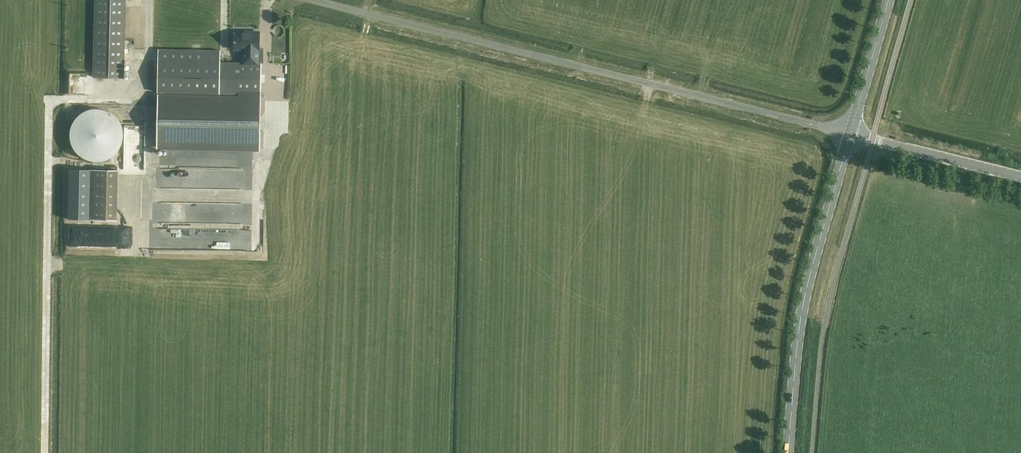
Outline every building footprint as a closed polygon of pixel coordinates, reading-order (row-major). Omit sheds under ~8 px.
[(94,77),(123,78),(125,0),(96,0),(94,77)] [(258,49),(259,49),(260,32),(251,32),(251,33),(234,33),(234,49),(244,49),(244,62),(220,62),(220,51),(158,50),(157,93),(237,94),(237,97),(158,96),(157,147),(260,149),(261,63),(258,63),(258,49)] [(116,118),(116,117),(115,116),(114,116),(114,115),(113,115),(112,114),(111,113),(110,113),(109,112),(108,112),(107,111),(106,111),(105,110),(104,110),(103,110),(102,110),(101,110),(100,109),(99,109),(98,109),(97,109),(96,109),(95,109),(94,109),(93,110),(92,110),(91,110),(90,110),(89,110),(88,111),(87,111),(86,112),(85,112),(84,112),(83,113),(82,114),(81,114),(80,115),(80,116),(79,116),(79,117),(78,117),(77,118),(77,119),(76,119),(76,120),(75,121),(74,122),(74,123),(73,124),(73,125),(73,126),(72,126),(72,127),(72,128),(71,129),(71,130),(71,131),(71,132),(71,133),(71,134),(71,135),(71,136),(71,137),(71,138),(71,139),(71,140),(71,141),(71,142),(72,143),(72,144),(72,145),(73,145),(73,146),(73,147),(74,148),(74,149),(75,150),(76,151),(76,152),(77,152),(77,153),(78,154),(79,154),(79,155),(80,155),(80,156),(81,156),(82,157),(82,158),(83,158),(84,158),(85,159),(86,159),(86,160),(87,160),(88,160),(89,161),(90,161),(91,161),(92,161),(93,162),(94,162),(95,162),(96,162),(97,162),(98,162),(99,162),(100,162),(101,162),(102,161),(103,161),(104,161),(105,161),(106,160),(107,160),(108,160),(109,159),(110,158),(111,158),(112,157),(113,157),(113,156),(114,156),(115,155),(115,154),(116,154),(117,153),(117,152),(118,152),(118,151),(119,150),(119,149),(120,149),(120,148),(121,147),(121,146),(121,145),(122,144),(122,143),(123,142),(123,141),(123,140),(123,139),(123,138),(123,137),(123,136),(123,135),(123,134),(123,133),(123,132),(123,131),(123,130),(122,129),(122,128),(122,127),(122,126),(121,126),(121,125),(121,124),(120,123),(120,122),(119,121),(118,120),(118,119),(117,119),(116,118)] [(176,168),(158,168),(157,186),(242,187),(242,169),(218,169),(219,152),(176,152),(176,168)] [(92,169),(91,219),(117,220),(118,170),(92,169)] [(241,227),(242,204),(162,202),(161,224),(194,225),(194,220),(200,220),(200,212),(209,212),(209,219),(213,219),(213,226),(241,227)] [(72,245),(121,245),(121,227),(73,227),(72,245)]
